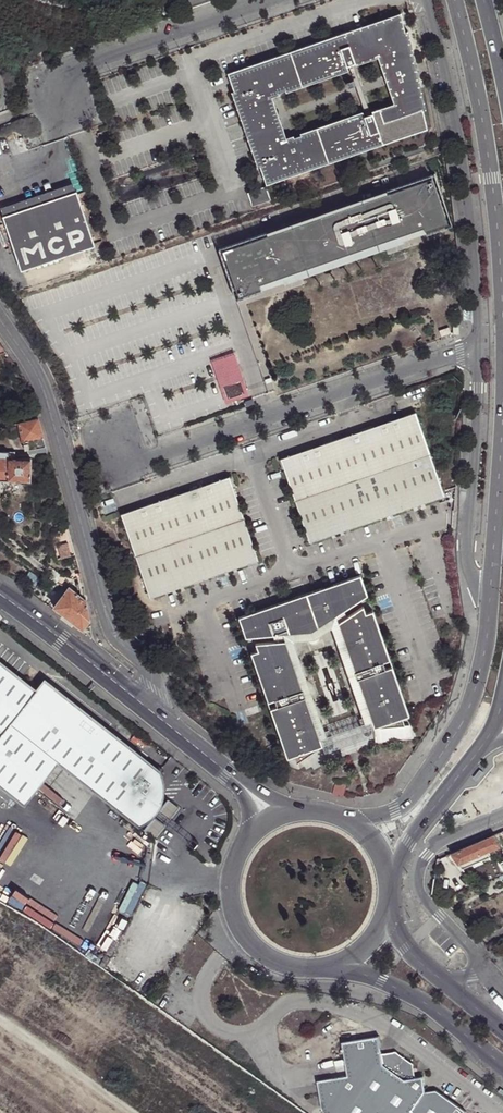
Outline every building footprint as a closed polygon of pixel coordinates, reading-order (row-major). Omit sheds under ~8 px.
[(405,33),(399,15),(225,75),(231,93),(229,94),(239,124),(274,112),(269,97),(283,92),(283,94),(345,72),(344,68),(352,65),(353,67),(375,59),(391,105),(369,113),(369,115),(361,117),(360,113),(298,135),(298,137),(284,142),(279,126),(244,138),(255,169),(257,168),(264,186),(437,125),(431,107),(434,106),(408,32),(405,33)] [(0,204),(3,212),(77,186),(74,178),(0,204)] [(434,178),(224,251),(240,296),(450,223),(434,178)] [(22,266),(96,240),(77,186),(3,212),(22,266)] [(450,327),(440,330),(442,336),(452,332),(450,327)] [(230,355),(214,360),(229,403),(245,398),(230,355)] [(418,411),(283,458),(312,543),(447,495),(418,411)] [(46,451),(37,417),(18,422),(20,430),(23,450),(27,449),(28,453),(46,451)] [(0,458),(0,480),(29,481),(30,459),(26,459),(7,458),(0,458)] [(231,476),(121,515),(150,599),(260,561),(231,476)] [(75,554),(68,528),(50,532),(53,541),(58,558),(75,554)] [(363,575),(241,618),(248,638),(286,634),(314,632),(338,617),(370,596),(363,575)] [(89,620),(85,599),(80,596),(69,587),(54,607),(63,614),(72,622),(82,629),(87,623),(89,620)] [(366,607),(340,623),(357,674),(359,679),(376,728),(407,725),(405,718),(412,716),(375,611),(368,613),(366,607)] [(314,632),(286,634),(289,641),(296,640),(316,638),(333,627),(340,623),(338,617),(314,632)] [(340,623),(333,627),(368,729),(376,728),(359,679),(357,674),(340,623)] [(296,640),(289,641),(306,692),(308,697),(325,746),(331,742),(296,640)] [(306,692),(289,641),(258,644),(260,651),(253,653),(290,758),(297,756),(299,763),(325,746),(308,697),(306,692)] [(37,693),(0,662),(0,738),(37,693)] [(115,739),(46,681),(37,693),(0,738),(0,787),(20,804),(56,762),(76,779),(140,827),(150,822),(158,814),(162,806),(164,796),(164,789),(163,781),(161,773),(115,739)] [(337,792),(347,794),(349,784),(339,782),(337,792)] [(150,822),(140,827),(163,844),(187,813),(164,796),(162,806),(158,814),(150,822)] [(495,835),(451,854),(459,864),(492,850),(500,847),(495,835)] [(492,850),(459,864),(463,869),(494,856),(492,850)] [(322,1080),(327,1109),(333,1112),(470,1112),(472,1111),(440,1088),(433,1093),(429,1076),(419,1077),(417,1061),(401,1049),(388,1054),(385,1035),(347,1042),(352,1075),(322,1080)]
